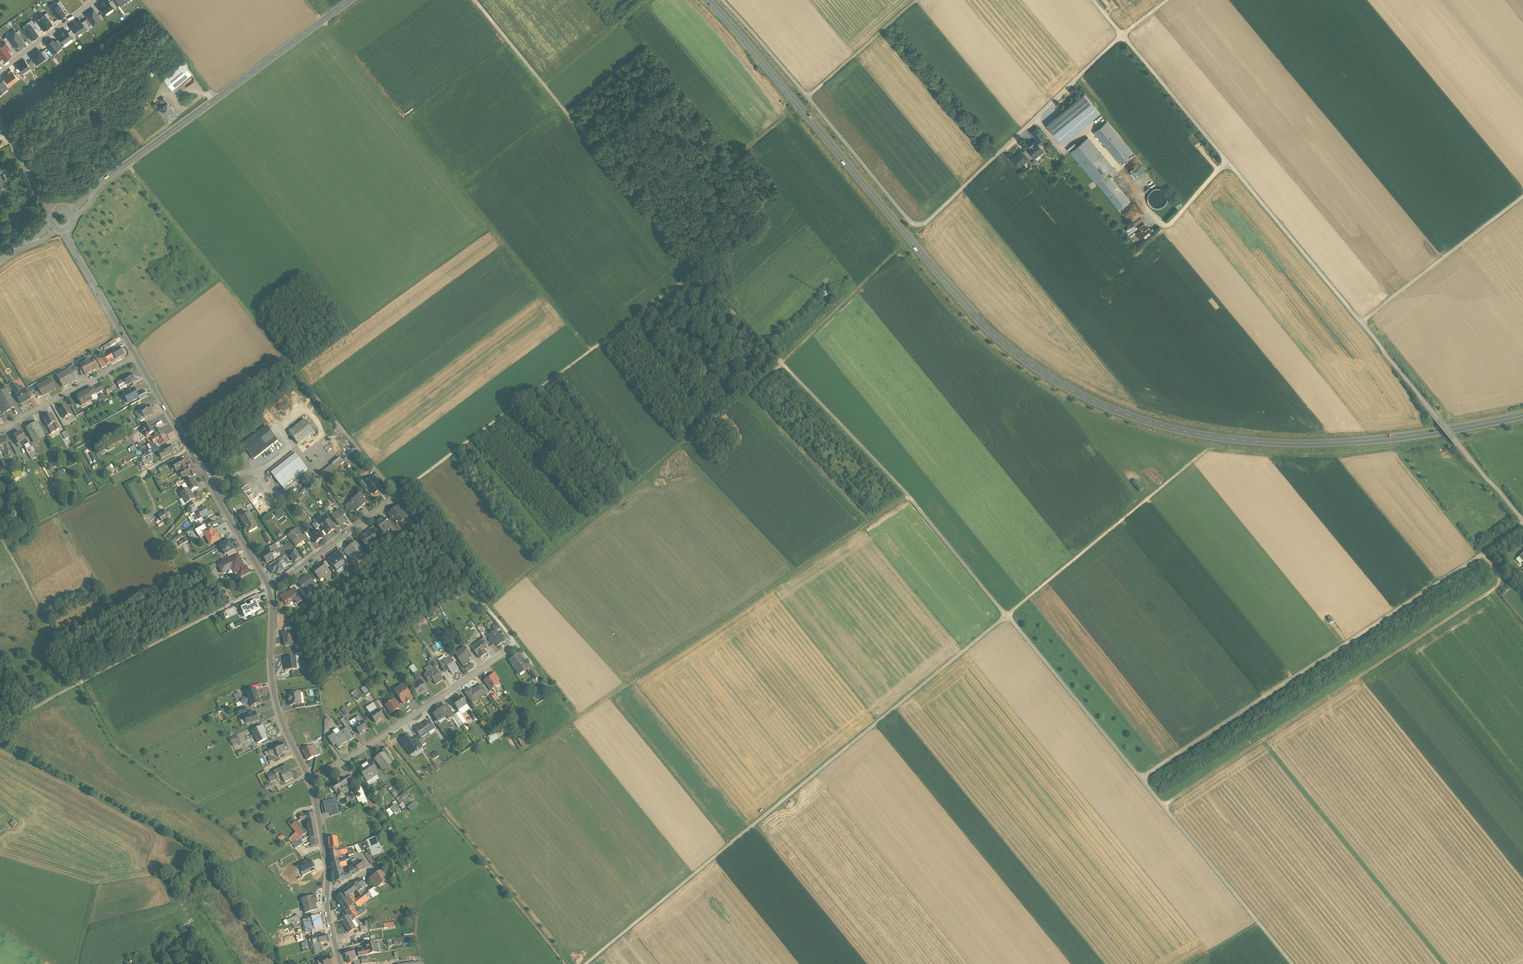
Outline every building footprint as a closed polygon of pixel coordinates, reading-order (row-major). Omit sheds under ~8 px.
[(116,1),(121,8),(131,1),(131,0),(115,0),(116,1)] [(113,3),(118,10),(121,8),(116,1),(113,3)] [(100,9),(105,17),(113,11),(114,11),(110,5),(108,3),(100,9)] [(113,3),(110,5),(114,11),(113,11),(114,13),(118,10),(113,3)] [(58,8),(63,13),(65,11),(60,4),(57,6),(58,8)] [(58,20),(59,22),(65,17),(63,13),(58,8),(52,12),(55,15),(54,16),(57,20),(58,20)] [(101,23),(94,13),(87,19),(88,21),(92,26),(94,28),(101,23)] [(52,28),(48,23),(45,18),(38,23),(38,24),(43,30),(45,34),(52,28)] [(34,33),(37,30),(34,27),(32,24),(29,26),(31,29),(34,33)] [(39,33),(43,30),(38,24),(34,27),(37,30),(39,33)] [(72,30),(78,38),(87,32),(82,26),(81,24),(72,30)] [(89,28),(85,24),(82,26),(87,32),(88,33),(91,31),(89,28)] [(38,38),(34,33),(31,29),(25,33),(27,36),(26,37),(29,41),(31,41),(32,42),(38,38)] [(71,42),(72,41),(68,36),(67,33),(58,39),(64,47),(71,42)] [(8,41),(13,47),(18,54),(26,48),(19,38),(17,36),(15,34),(8,41)] [(71,34),(68,36),(72,41),(71,42),(73,44),(77,41),(71,34)] [(7,47),(9,50),(13,47),(8,41),(4,43),(7,47)] [(47,48),(53,56),(60,52),(55,46),(53,43),(47,48)] [(9,50),(7,47),(0,52),(0,63),(3,60),(5,63),(9,60),(9,61),(12,59),(8,53),(10,51),(9,50)] [(37,68),(46,62),(41,56),(39,53),(31,59),(37,68)] [(46,62),(47,63),(50,61),(44,54),(41,56),(46,62)] [(25,64),(18,70),(21,74),(23,76),(30,70),(28,67),(25,64)] [(184,64),(164,80),(172,90),(192,74),(184,64)] [(17,82),(13,75),(10,78),(8,78),(9,79),(5,82),(6,82),(10,88),(14,85),(17,82)] [(195,81),(192,77),(182,84),(185,89),(195,81)] [(8,91),(3,84),(0,86),(0,87),(5,93),(4,94),(5,94),(8,91)] [(1084,94),(1047,125),(1060,141),(1097,110),(1084,94)] [(177,116),(168,103),(164,106),(160,109),(156,103),(153,105),(157,111),(159,109),(168,122),(177,116)] [(168,122),(159,109),(157,111),(166,124),(168,122)] [(1133,153),(1107,122),(1094,133),(1120,164),(1133,153)] [(1037,128),(1032,133),(1036,138),(1042,134),(1037,128)] [(1042,134),(1036,138),(1037,139),(1037,141),(1036,141),(1039,145),(1046,139),(1042,134)] [(1114,169),(1088,138),(1071,152),(1096,183),(1097,183),(1107,174),(1114,169)] [(1036,141),(1027,148),(1035,158),(1044,151),(1039,145),(1036,141)] [(1196,146),(1209,165),(1214,161),(1200,143),(1196,146)] [(1035,158),(1027,148),(1022,152),(1028,159),(1028,160),(1032,165),(1037,160),(1035,158)] [(1022,152),(1021,151),(1011,160),(1018,168),(1028,160),(1028,159),(1022,152)] [(1142,165),(1131,174),(1135,179),(1146,169),(1142,165)] [(1107,174),(1097,183),(1119,211),(1130,202),(1107,174)] [(1167,178),(1184,195),(1188,191),(1171,174),(1167,178)] [(1167,203),(1167,199),(1167,195),(1164,192),(1161,190),(1157,189),(1154,190),(1150,192),(1148,195),(1148,199),(1148,203),(1151,206),(1154,208),(1158,209),(1161,208),(1165,206),(1167,203)] [(113,353),(103,359),(107,365),(124,355),(120,349),(113,353)] [(93,359),(87,362),(92,372),(99,369),(97,366),(94,359),(93,359)] [(103,359),(98,362),(100,364),(102,368),(107,365),(103,359)] [(87,362),(81,366),(82,366),(85,372),(87,375),(92,372),(87,362)] [(74,365),(69,368),(70,370),(72,373),(78,370),(74,365)] [(70,370),(58,376),(64,387),(76,380),(72,373),(70,370)] [(132,375),(124,379),(127,385),(128,386),(136,381),(132,375)] [(50,379),(39,385),(41,390),(39,391),(42,396),(47,394),(46,393),(55,388),(50,379)] [(127,385),(124,379),(117,383),(121,389),(127,385)] [(13,386),(11,387),(13,390),(16,394),(20,392),(17,387),(18,387),(16,384),(13,386)] [(7,385),(3,388),(5,391),(6,390),(8,394),(11,393),(10,392),(7,385)] [(101,385),(94,388),(97,393),(104,390),(101,385)] [(16,394),(15,395),(21,404),(30,399),(25,389),(24,390),(20,392),(16,394)] [(93,389),(88,392),(91,397),(96,394),(93,389)] [(134,389),(123,394),(128,403),(138,398),(139,397),(138,396),(134,389)] [(0,393),(0,399),(3,397),(4,400),(10,397),(8,394),(6,390),(5,391),(0,393)] [(145,391),(139,393),(140,395),(138,396),(139,397),(138,398),(140,400),(148,396),(145,391)] [(88,392),(77,397),(82,406),(93,400),(92,400),(91,397),(88,392)] [(4,400),(3,397),(0,399),(0,402),(2,406),(5,412),(15,407),(10,397),(4,400)] [(148,405),(145,407),(145,406),(140,409),(140,410),(144,417),(145,418),(153,414),(148,405)] [(72,415),(67,406),(60,410),(64,419),(72,415)] [(144,417),(140,410),(135,413),(138,420),(144,417)] [(53,416),(49,418),(49,417),(44,419),(48,427),(53,424),(56,422),(53,416)] [(144,417),(138,420),(141,425),(147,422),(145,418),(144,417)] [(305,420),(289,432),(298,444),(314,432),(305,420)] [(37,423),(26,429),(33,441),(44,435),(37,423)] [(152,424),(147,426),(146,426),(142,428),(141,430),(143,433),(145,434),(147,436),(149,435),(154,433),(156,431),(155,430),(152,424)] [(267,427),(243,446),(254,460),(278,441),(267,427)] [(156,431),(154,433),(156,436),(151,439),(152,442),(165,435),(161,429),(159,430),(156,431)] [(28,444),(21,432),(13,436),(15,439),(14,440),(17,445),(22,442),(24,447),(28,445),(28,444)] [(165,435),(152,442),(154,444),(159,442),(160,445),(168,441),(165,435)] [(0,440),(0,452),(4,450),(8,456),(13,453),(9,447),(10,447),(7,443),(4,438),(4,437),(0,440)] [(170,445),(162,450),(164,452),(159,454),(161,458),(166,456),(174,452),(170,445)] [(159,449),(158,447),(153,450),(152,449),(144,453),(146,457),(159,449)] [(95,461),(88,449),(84,451),(90,464),(95,461)] [(295,454),(271,473),(273,476),(283,488),(307,469),(295,454)] [(152,456),(142,460),(145,466),(154,461),(152,456)] [(340,458),(333,464),(337,469),(344,463),(340,458)] [(178,461),(172,464),(176,471),(180,469),(182,471),(180,472),(182,477),(189,473),(187,468),(186,469),(184,467),(185,466),(182,459),(178,461)] [(333,464),(320,474),(321,476),(324,479),(337,469),(333,464)] [(367,481),(366,482),(366,483),(369,486),(375,494),(379,491),(377,489),(379,488),(376,484),(378,482),(374,477),(374,476),(367,481)] [(185,483),(181,486),(182,486),(185,492),(181,494),(183,498),(179,500),(182,506),(195,499),(191,492),(198,488),(193,479),(185,483)] [(362,494),(346,506),(350,512),(354,509),(356,511),(368,502),(362,494)] [(399,506),(388,514),(392,518),(397,525),(396,524),(401,520),(402,521),(402,520),(406,517),(407,518),(407,517),(399,506)] [(198,511),(202,518),(207,515),(209,514),(208,513),(205,507),(198,511)] [(171,516),(167,511),(159,516),(162,521),(171,516)] [(257,529),(248,513),(240,517),(249,533),(257,529)] [(343,516),(341,513),(337,516),(336,514),(332,517),(339,526),(343,524),(342,523),(346,520),(343,516)] [(383,518),(375,523),(382,532),(389,527),(387,523),(383,518)] [(326,519),(319,524),(321,526),(322,527),(328,523),(326,519)] [(328,523),(322,527),(327,535),(335,529),(329,522),(328,523)] [(309,528),(305,523),(299,527),(305,534),(307,532),(306,530),(309,528)] [(204,526),(196,531),(199,536),(204,533),(203,531),(205,530),(206,529),(204,526)] [(214,533),(211,528),(206,531),(205,530),(203,531),(204,533),(208,540),(209,540),(212,544),(220,540),(216,533),(214,533)] [(371,528),(366,532),(367,534),(369,537),(372,535),(374,536),(376,534),(371,528)] [(304,539),(297,529),(289,535),(295,542),(294,543),(297,547),(305,541),(306,541),(304,539)] [(310,536),(315,544),(323,538),(317,531),(313,534),(310,536)] [(369,537),(367,534),(364,536),(363,536),(359,539),(367,549),(374,544),(376,546),(379,544),(374,536),(372,535),(369,537)] [(227,554),(234,550),(232,547),(233,546),(232,544),(231,544),(229,541),(224,544),(220,547),(225,555),(227,554)] [(363,554),(355,543),(347,549),(349,551),(348,551),(355,560),(363,554)] [(355,560),(348,551),(349,551),(347,549),(345,551),(353,561),(355,560)] [(270,552),(262,556),(266,563),(274,559),(272,555),(270,552)] [(290,557),(294,563),(301,558),(296,552),(290,557)] [(339,554),(334,558),(333,556),(328,560),(332,566),(335,570),(340,566),(341,568),(347,564),(346,562),(343,558),(339,554)] [(237,556),(218,565),(221,571),(227,568),(228,570),(232,569),(232,570),(232,571),(232,572),(233,573),(234,573),(235,574),(236,573),(237,573),(238,572),(239,571),(244,568),(244,567),(243,565),(242,564),(241,564),(239,561),(240,560),(240,559),(240,558),(239,557),(238,557),(237,556)] [(329,567),(325,562),(321,565),(325,570),(327,569),(329,567)] [(279,563),(269,569),(272,572),(274,571),(277,575),(284,571),(279,563)] [(327,569),(325,570),(321,565),(319,567),(313,572),(319,580),(323,577),(327,582),(332,578),(328,573),(330,572),(327,569)] [(244,568),(239,571),(241,576),(249,573),(246,567),(244,568)] [(308,575),(304,577),(305,579),(298,584),(301,587),(304,591),(310,587),(311,589),(316,586),(308,575)] [(295,584),(290,588),(292,591),(293,593),(296,591),(299,589),(298,589),(295,584)] [(288,595),(286,593),(280,597),(286,605),(294,600),(297,604),(303,600),(296,591),(293,593),(292,591),(288,595)] [(251,604),(256,602),(261,599),(258,595),(249,600),(251,604)] [(257,612),(261,610),(258,605),(257,605),(256,602),(251,604),(241,609),(244,614),(246,613),(248,617),(257,612)] [(421,631),(417,624),(412,627),(417,634),(421,631)] [(292,631),(286,633),(286,634),(283,635),(285,647),(290,646),(290,644),(294,643),(292,631)] [(496,631),(487,637),(490,640),(493,645),(495,644),(497,647),(504,642),(496,631)] [(432,636),(435,641),(440,638),(437,632),(432,636)] [(481,640),(471,647),(480,659),(485,655),(482,652),(487,648),(485,646),(482,641),(482,642),(481,640)] [(436,657),(430,648),(428,646),(425,648),(432,657),(433,659),(436,657)] [(465,648),(456,654),(463,666),(470,661),(466,656),(469,654),(468,652),(465,648)] [(527,667),(519,655),(510,661),(518,673),(527,667)] [(296,656),(285,658),(286,670),(296,669),(296,664),(297,664),(296,657),(296,656)] [(433,659),(432,657),(429,659),(430,661),(428,663),(430,665),(433,670),(435,668),(435,669),(438,667),(433,659)] [(448,662),(445,659),(440,662),(439,663),(441,665),(445,671),(448,669),(452,674),(458,670),(451,660),(448,662)] [(430,665),(424,669),(427,674),(433,670),(430,665)] [(427,674),(424,676),(429,682),(433,680),(436,685),(443,680),(435,669),(435,668),(433,670),(427,674)] [(423,678),(417,671),(413,674),(418,681),(423,678)] [(538,677),(533,671),(530,674),(535,680),(538,677)] [(492,675),(489,677),(489,678),(485,681),(491,690),(496,687),(495,685),(498,683),(496,680),(492,675)] [(421,681),(412,687),(418,696),(427,691),(421,681)] [(403,686),(400,689),(399,688),(399,689),(395,691),(399,697),(398,698),(400,698),(404,704),(407,702),(407,703),(410,701),(409,700),(412,698),(408,692),(409,691),(407,691),(403,685),(403,686)] [(490,694),(484,685),(481,687),(486,694),(485,694),(486,696),(490,694)] [(481,686),(472,692),(470,690),(466,693),(472,703),(485,694),(486,694),(481,687),(481,686)] [(255,690),(247,693),(249,697),(249,700),(258,697),(255,690)] [(300,693),(288,694),(290,706),(295,705),(301,704),(300,693)] [(461,696),(452,702),(458,710),(466,704),(461,696)] [(258,697),(249,700),(250,702),(252,707),(260,704),(258,697)] [(394,700),(386,706),(391,713),(399,708),(395,702),(394,700)] [(377,701),(373,704),(378,710),(380,712),(383,710),(377,701)] [(373,704),(371,705),(366,708),(370,715),(378,710),(373,704)] [(466,704),(458,710),(459,712),(461,714),(469,709),(466,705),(466,704)] [(344,707),(342,709),(346,716),(350,713),(347,709),(346,710),(344,707)] [(447,707),(442,710),(441,709),(433,715),(440,724),(446,720),(446,719),(446,718),(448,721),(453,718),(454,717),(453,716),(447,707)] [(378,710),(370,715),(371,715),(373,718),(376,723),(384,718),(380,712),(378,710)] [(461,714),(459,712),(456,714),(460,721),(464,718),(461,714)] [(247,725),(258,721),(255,713),(251,715),(245,717),(246,719),(247,725)] [(429,721),(421,726),(420,724),(414,728),(420,736),(421,737),(428,733),(428,732),(433,729),(434,729),(429,721)] [(368,729),(363,722),(362,722),(358,725),(355,727),(359,733),(362,731),(363,732),(368,729)] [(262,726),(252,731),(258,744),(267,739),(263,730),(264,729),(262,726)] [(346,729),(343,731),(339,733),(340,735),(337,737),(339,740),(339,741),(340,741),(342,745),(348,740),(349,741),(353,739),(349,731),(347,728),(346,729)] [(487,738),(490,742),(498,738),(496,733),(487,738)] [(337,737),(335,734),(328,739),(334,746),(336,745),(338,749),(343,746),(342,745),(340,741),(339,741),(339,740),(337,737)] [(236,736),(231,738),(234,744),(239,741),(236,736)] [(415,741),(411,743),(407,737),(400,742),(404,748),(405,747),(409,754),(413,751),(413,752),(417,750),(418,750),(418,749),(420,748),(420,749),(421,749),(419,746),(415,741)] [(282,743),(274,747),(274,748),(276,752),(278,757),(283,754),(282,752),(286,751),(282,743)] [(311,746),(316,757),(320,755),(315,744),(311,746)] [(316,757),(311,746),(303,750),(308,760),(316,757)] [(389,762),(384,754),(376,760),(383,769),(387,766),(386,764),(389,762)] [(376,772),(369,761),(365,764),(366,765),(363,767),(363,766),(359,769),(366,779),(369,777),(370,779),(374,776),(373,775),(376,774),(377,773),(376,772)] [(435,763),(429,767),(433,772),(438,769),(435,763)] [(293,779),(287,766),(279,770),(279,769),(278,770),(274,772),(277,779),(282,777),(285,783),(293,779)] [(379,770),(376,772),(377,773),(376,774),(379,779),(384,775),(379,770)] [(351,776),(345,780),(348,786),(354,782),(351,776)] [(343,778),(339,780),(335,783),(331,785),(338,796),(339,795),(340,796),(341,796),(342,795),(342,794),(342,793),(343,793),(342,791),(342,790),(348,786),(345,780),(343,778)] [(364,793),(357,796),(360,802),(367,800),(364,793)] [(405,793),(400,797),(403,802),(405,801),(409,798),(405,793)] [(335,800),(324,803),(327,814),(331,813),(338,811),(337,809),(335,800)] [(415,801),(408,807),(411,812),(419,806),(415,801)] [(390,817),(394,814),(395,815),(400,811),(395,804),(386,811),(390,817)] [(315,822),(314,818),(313,814),(306,815),(307,820),(308,819),(308,823),(315,822)] [(293,819),(288,823),(291,827),(297,823),(293,819)] [(304,832),(297,823),(291,827),(296,833),(301,838),(307,834),(304,832)] [(272,824),(267,828),(270,832),(275,828),(272,824)] [(316,830),(310,831),(310,832),(311,836),(312,843),(318,842),(316,830)] [(307,834),(301,838),(302,841),(311,836),(310,832),(307,834)] [(296,833),(289,839),(293,844),(301,839),(301,838),(296,833)] [(302,841),(301,838),(301,839),(293,844),(296,849),(304,844),(302,841)] [(337,838),(328,839),(330,850),(336,849),(338,848),(338,845),(337,838)] [(375,838),(360,844),(358,844),(363,852),(370,848),(372,855),(380,852),(375,838)] [(352,847),(346,849),(347,852),(349,856),(355,854),(352,847)] [(334,859),(331,860),(331,864),(333,873),(334,873),(341,871),(340,868),(339,867),(340,867),(339,862),(338,862),(338,859),(334,859)] [(303,864),(300,866),(303,872),(309,869),(314,867),(310,861),(308,862),(308,861),(303,863),(303,864)] [(365,868),(361,861),(358,863),(354,865),(355,866),(356,868),(356,869),(359,872),(365,868)] [(355,866),(349,870),(349,872),(352,877),(359,872),(356,869),(356,868),(355,866)] [(341,871),(334,873),(336,882),(341,884),(352,877),(349,872),(344,875),(343,874),(342,874),(341,873),(341,871)] [(381,871),(373,877),(377,885),(378,886),(387,880),(381,871)] [(377,885),(373,877),(369,879),(374,887),(377,885)] [(362,879),(353,886),(356,890),(358,892),(364,888),(365,890),(367,888),(366,887),(367,886),(362,879)] [(353,886),(343,893),(347,900),(351,897),(350,895),(356,890),(353,886)] [(374,887),(366,892),(366,893),(364,894),(367,898),(371,896),(372,898),(377,895),(378,895),(374,887)] [(347,900),(343,893),(336,898),(348,915),(349,918),(350,917),(353,921),(355,919),(365,912),(366,910),(359,907),(357,906),(355,904),(352,906),(347,900)] [(364,894),(361,896),(358,899),(362,905),(368,900),(367,898),(364,894)] [(315,896),(302,900),(306,913),(316,910),(315,904),(318,904),(315,896)] [(301,922),(298,915),(293,918),(295,924),(301,922)] [(348,915),(341,920),(349,933),(356,929),(349,918),(348,915)] [(303,922),(306,935),(325,930),(321,917),(312,919),(312,920),(303,922)] [(359,927),(355,919),(353,921),(350,917),(349,918),(356,929),(359,927)] [(324,934),(316,937),(317,941),(319,940),(320,944),(327,942),(324,934)] [(368,949),(357,952),(358,957),(377,953),(375,943),(373,943),(367,945),(367,948),(368,949)] [(320,945),(318,946),(314,947),(315,949),(315,950),(314,951),(315,955),(323,952),(320,945)] [(352,949),(344,952),(348,963),(353,962),(352,959),(355,958),(354,955),(352,949)]
